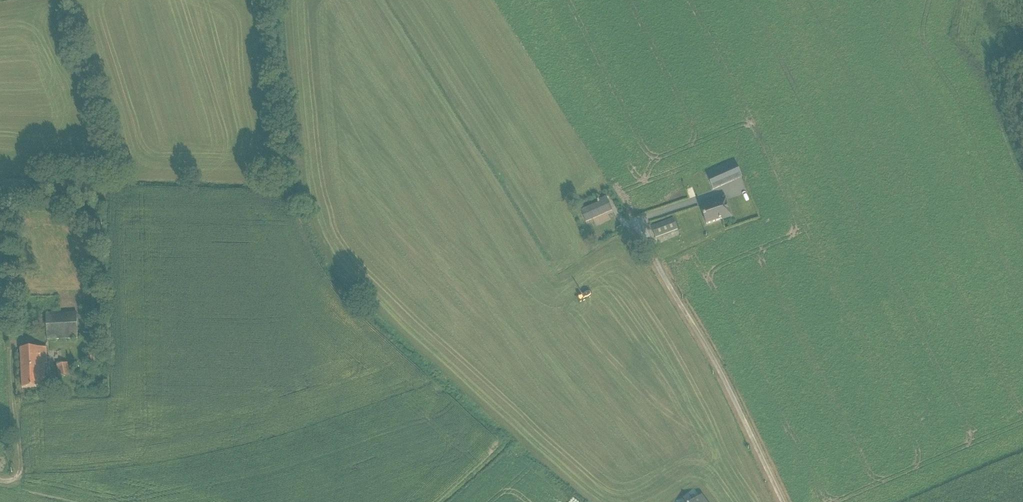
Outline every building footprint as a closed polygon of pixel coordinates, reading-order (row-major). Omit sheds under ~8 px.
[(705,172),(713,190),(742,177),(735,159),(705,172)] [(716,203),(701,208),(706,224),(722,219),(722,220),(731,217),(725,197),(715,200),(716,203)] [(607,199),(581,211),(585,222),(612,210),(607,199)] [(678,229),(673,218),(651,227),(656,238),(678,229)] [(46,314),(47,340),(78,338),(77,312),(46,314)] [(46,347),(21,348),(22,388),(28,388),(48,387),(47,378),(45,378),(45,373),(44,363),(47,363),(46,347)] [(86,361),(95,358),(92,347),(82,350),(86,361)] [(62,375),(62,362),(51,362),(51,375),(62,375)]
